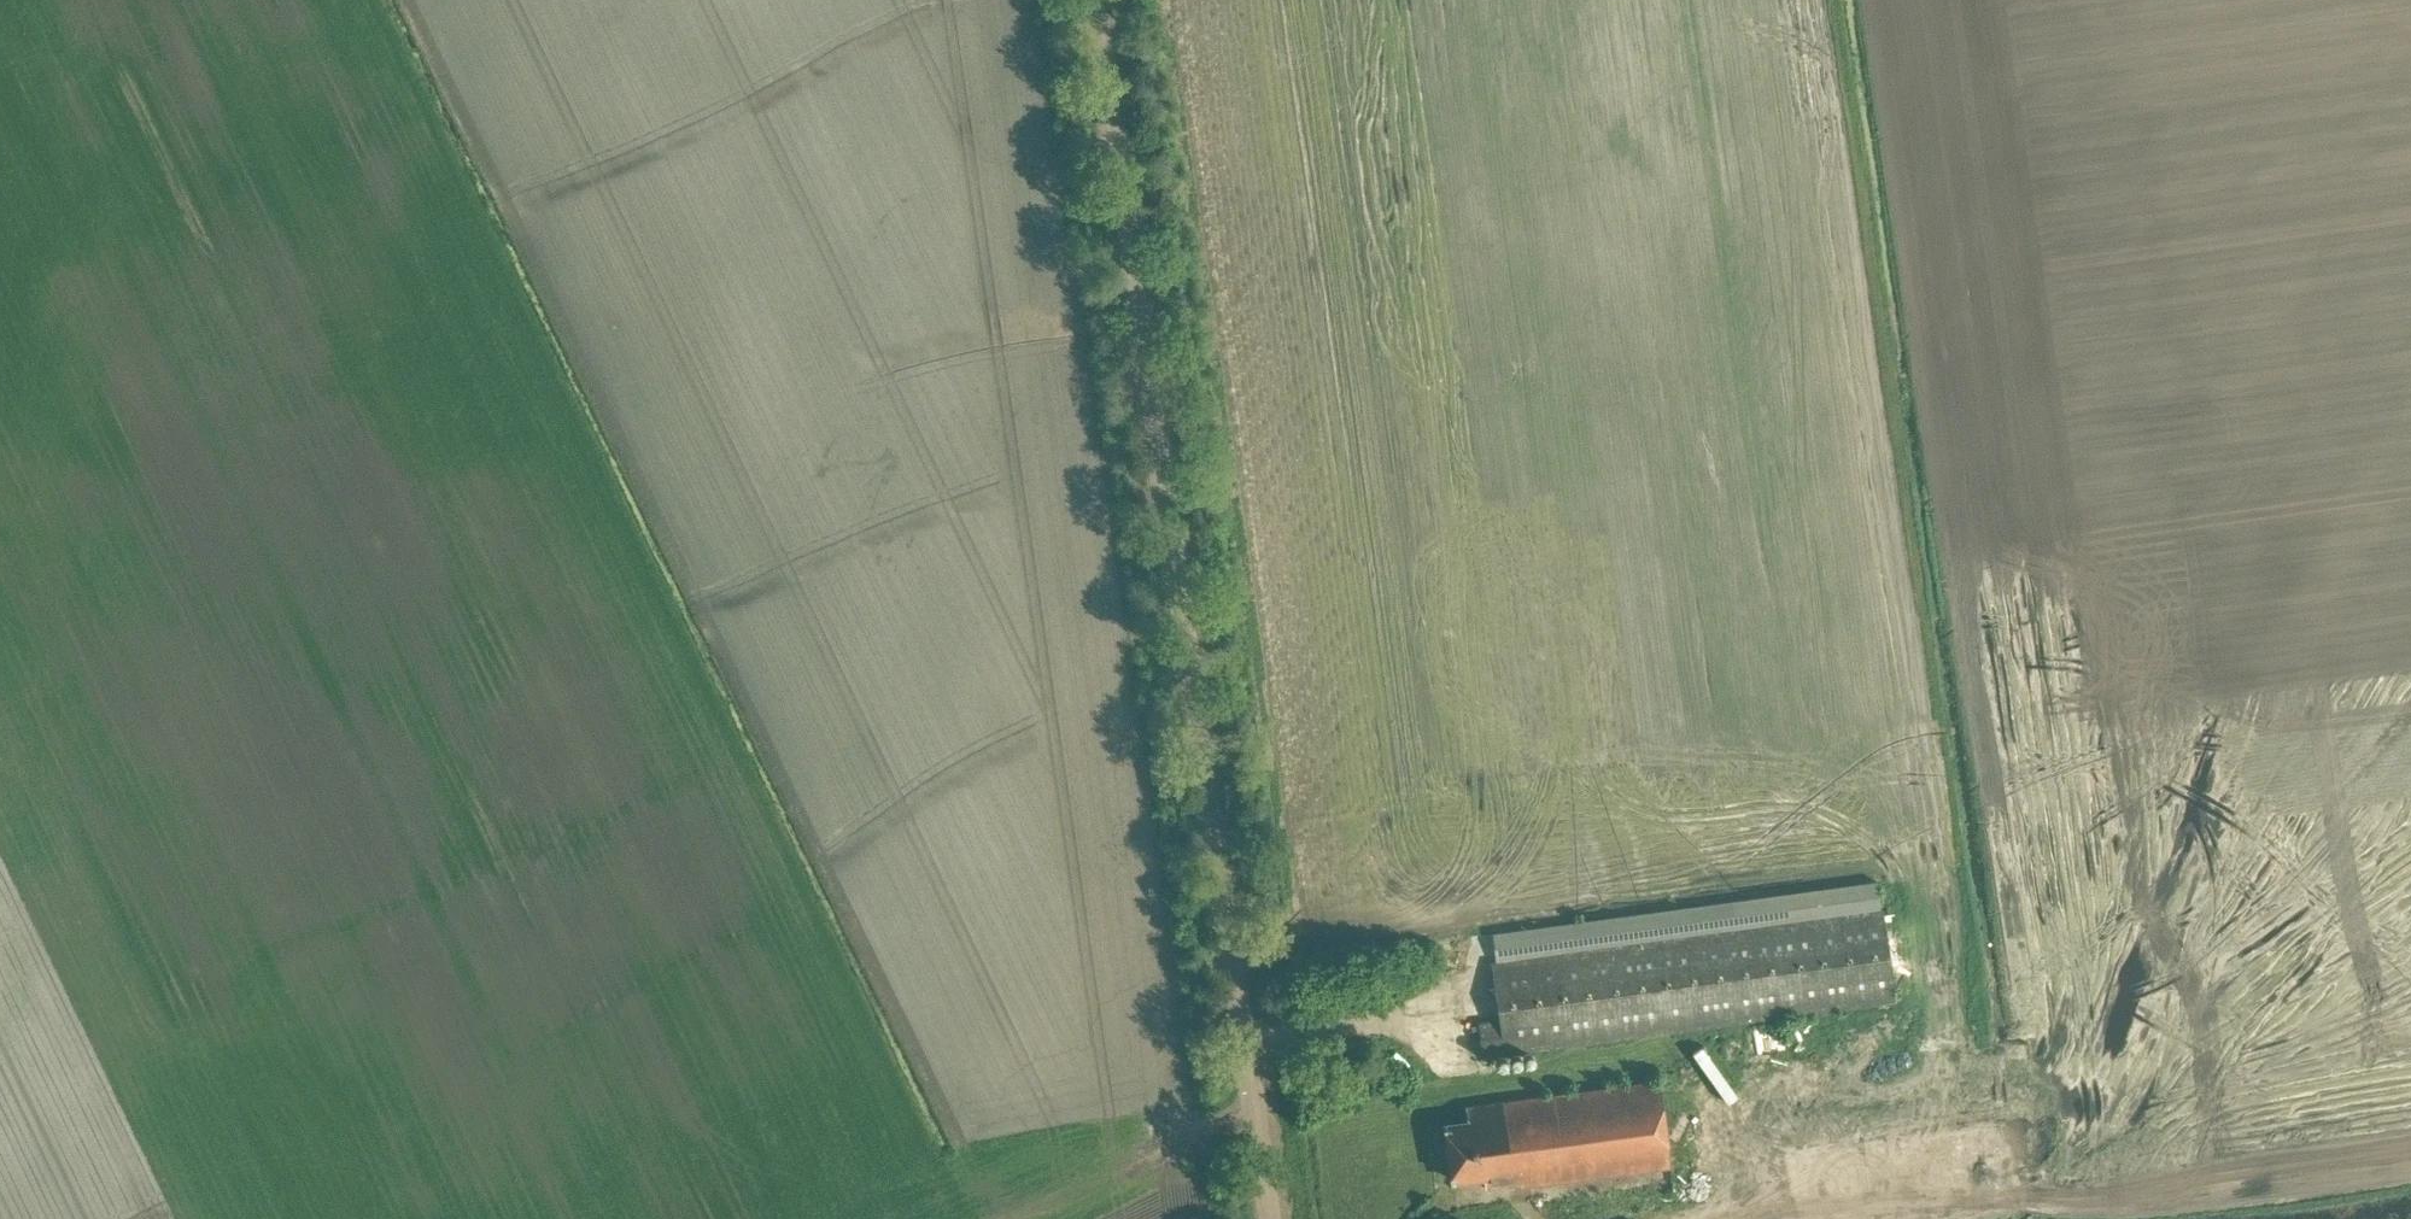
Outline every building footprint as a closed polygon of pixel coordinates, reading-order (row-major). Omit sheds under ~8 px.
[(1882,910),(1490,963),(1498,1019),(1476,1022),(1481,1058),(1894,1002),(1882,910)] [(1469,1122),(1446,1125),(1454,1182),(1485,1178),(1486,1189),(1519,1185),(1520,1189),(1669,1169),(1657,1080),(1467,1106),(1469,1122)]
